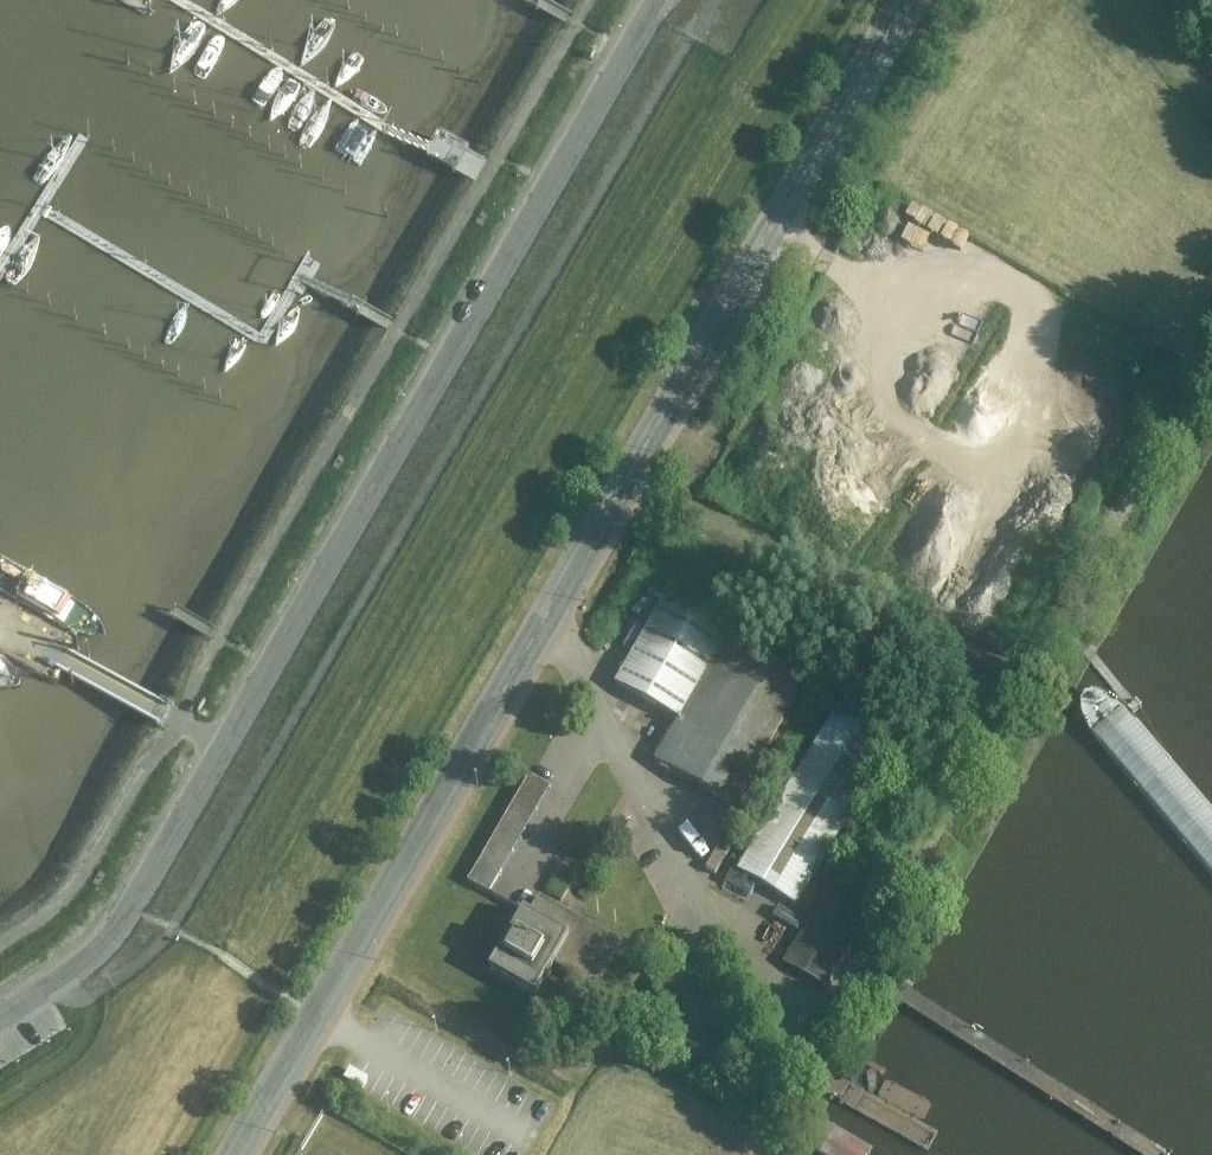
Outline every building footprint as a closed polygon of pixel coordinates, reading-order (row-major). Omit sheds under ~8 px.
[(675,726),(723,642),(657,605),(610,689),(675,726)] [(733,814),(805,687),(728,645),(657,771),(733,814)] [(795,913),(898,741),(841,707),(737,878),(795,913)] [(487,895),(550,792),(530,780),(468,883),(487,895)] [(704,859),(725,871),(739,845),(719,833),(704,859)] [(580,876),(560,864),(541,894),(561,906),(580,876)] [(825,996),(875,907),(836,886),(786,974),(825,996)] [(530,901),(485,980),(529,1006),(548,978),(589,1000),(617,951),(530,901)]
